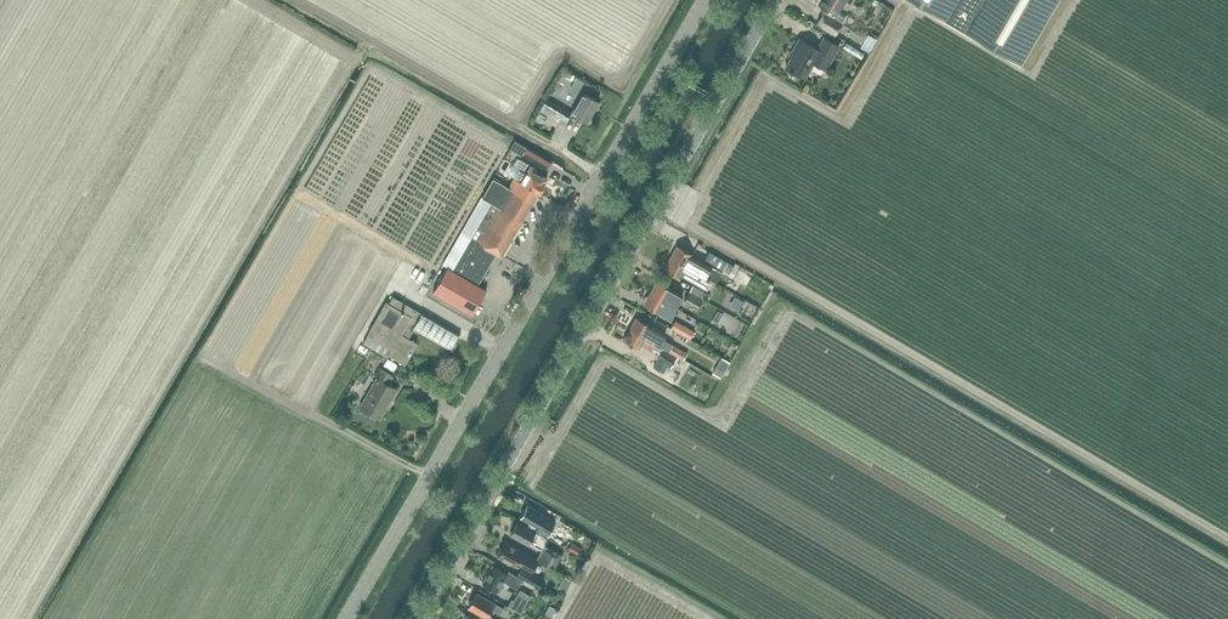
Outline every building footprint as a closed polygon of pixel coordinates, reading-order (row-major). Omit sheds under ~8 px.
[(845,0),(823,0),(821,3),(831,8),(827,15),(823,13),(817,24),(836,35),(843,23),(842,22),(845,16),(837,12),(845,0)] [(1022,62),(1057,0),(911,0),(1022,62)] [(886,4),(882,11),(889,15),(893,8),(886,4)] [(826,70),(840,46),(823,36),(817,49),(800,38),(789,56),(791,57),(785,67),(807,78),(815,64),(826,70)] [(599,101),(582,92),(571,111),(589,121),(599,101)] [(548,98),(543,107),(549,110),(562,118),(566,120),(571,111),(548,98)] [(527,147),(522,154),(523,154),(535,161),(547,169),(551,162),(527,147)] [(535,171),(536,170),(538,168),(520,157),(515,167),(519,170),(508,186),(516,191),(521,182),(539,192),(540,193),(545,184),(545,183),(548,178),(535,171)] [(448,266),(433,291),(473,314),(487,290),(477,284),(497,252),(501,254),(539,192),(521,182),(516,191),(508,186),(494,178),(493,178),(448,256),(443,263),(448,266)] [(712,278),(712,279),(717,282),(722,273),(713,268),(714,267),(694,256),(694,255),(677,245),(671,256),(712,278)] [(734,265),(710,251),(707,257),(731,271),(731,270),(734,265)] [(705,288),(712,279),(712,278),(671,256),(665,268),(680,277),(681,275),(705,288)] [(734,265),(731,270),(734,273),(739,265),(735,263),(734,265)] [(677,307),(685,295),(657,280),(650,292),(677,307)] [(748,281),(744,289),(750,292),(754,284),(748,281)] [(739,294),(743,286),(737,282),(733,290),(739,294)] [(690,290),(704,297),(707,292),(693,285),(690,290)] [(697,309),(704,297),(690,290),(684,301),(697,309)] [(670,319),(677,307),(650,292),(643,304),(670,319)] [(734,295),(729,305),(738,310),(743,300),(734,295)] [(461,335),(423,313),(393,296),(389,303),(387,301),(367,334),(368,334),(364,342),(404,367),(418,343),(409,338),(415,327),(453,349),(461,335)] [(636,316),(630,328),(660,344),(659,345),(665,348),(668,350),(672,344),(663,339),(666,333),(636,316)] [(678,322),(674,330),(690,338),(694,331),(678,322)] [(671,366),(677,356),(668,351),(668,350),(665,348),(659,345),(660,344),(630,328),(623,340),(640,348),(641,345),(652,351),(654,349),(661,353),(658,358),(671,366)] [(672,344),(668,350),(668,351),(677,356),(683,359),(687,352),(672,344)] [(722,356),(712,372),(721,376),(730,361),(722,356)] [(388,358),(384,364),(394,370),(398,364),(388,358)] [(694,365),(690,371),(697,375),(701,369),(694,365)] [(389,384),(394,375),(379,366),(374,376),(376,377),(360,406),(376,416),(385,399),(389,402),(397,388),(389,384)] [(425,384),(435,386),(437,379),(427,377),(425,384)] [(527,525),(547,537),(556,521),(545,515),(527,504),(519,517),(528,523),(527,525)] [(547,537),(527,525),(518,521),(511,534),(528,543),(529,541),(542,548),(537,558),(539,559),(539,560),(557,570),(565,555),(557,551),(556,554),(544,547),(550,539),(547,537)] [(537,558),(536,559),(505,542),(498,555),(516,565),(517,562),(534,570),(539,560),(539,559),(537,558)] [(568,550),(577,555),(581,548),(572,543),(568,550)] [(509,570),(507,573),(493,565),(482,583),(498,592),(503,581),(518,589),(523,578),(518,575),(509,570)] [(544,580),(540,578),(522,567),(518,575),(523,578),(540,588),(544,580)] [(512,599),(508,606),(521,613),(524,608),(531,596),(520,590),(514,600),(512,599)] [(493,609),(500,614),(504,608),(496,603),(496,602),(477,591),(467,607),(486,618),(485,618),(496,618),(489,615),(493,609)] [(542,618),(550,618),(551,618),(556,609),(550,605),(542,618)]
